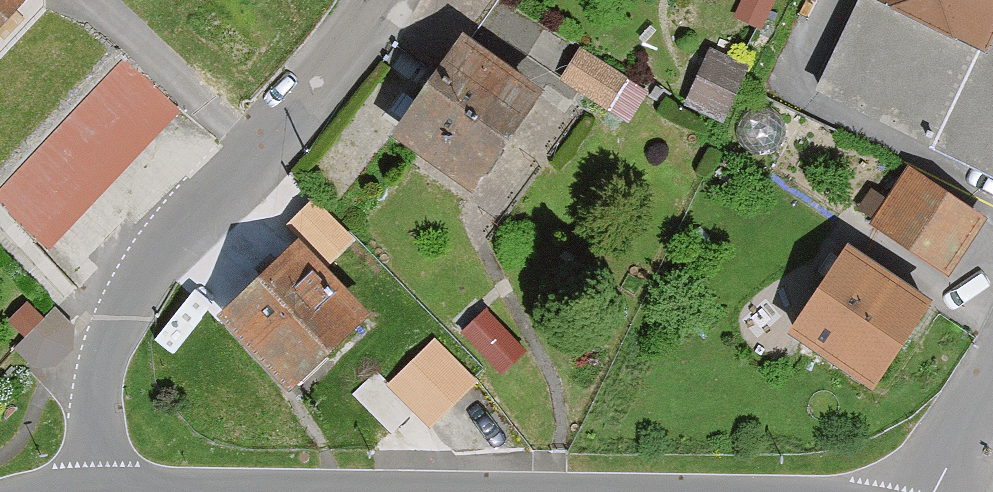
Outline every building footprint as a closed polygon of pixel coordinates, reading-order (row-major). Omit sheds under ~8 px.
[(27,0),(0,0),(0,27),(27,0)] [(992,174),(992,0),(858,0),(815,90),(992,174)] [(541,92),(463,35),(392,133),(470,189),(541,92)] [(747,65),(707,48),(684,104),(723,120),(747,65)] [(581,49),(562,79),(624,118),(643,88),(581,49)] [(0,185),(0,196),(47,242),(176,111),(123,59),(0,185)] [(949,274),(984,216),(907,169),(872,227),(949,274)] [(328,262),(358,233),(316,191),(286,220),(328,262)] [(368,314),(297,239),(218,315),(289,389),(368,314)] [(929,298),(844,245),(789,332),(874,386),(929,298)] [(464,326),(505,364),(529,339),(488,300),(464,326)] [(474,380),(435,341),(392,383),(431,423),(474,380)]
